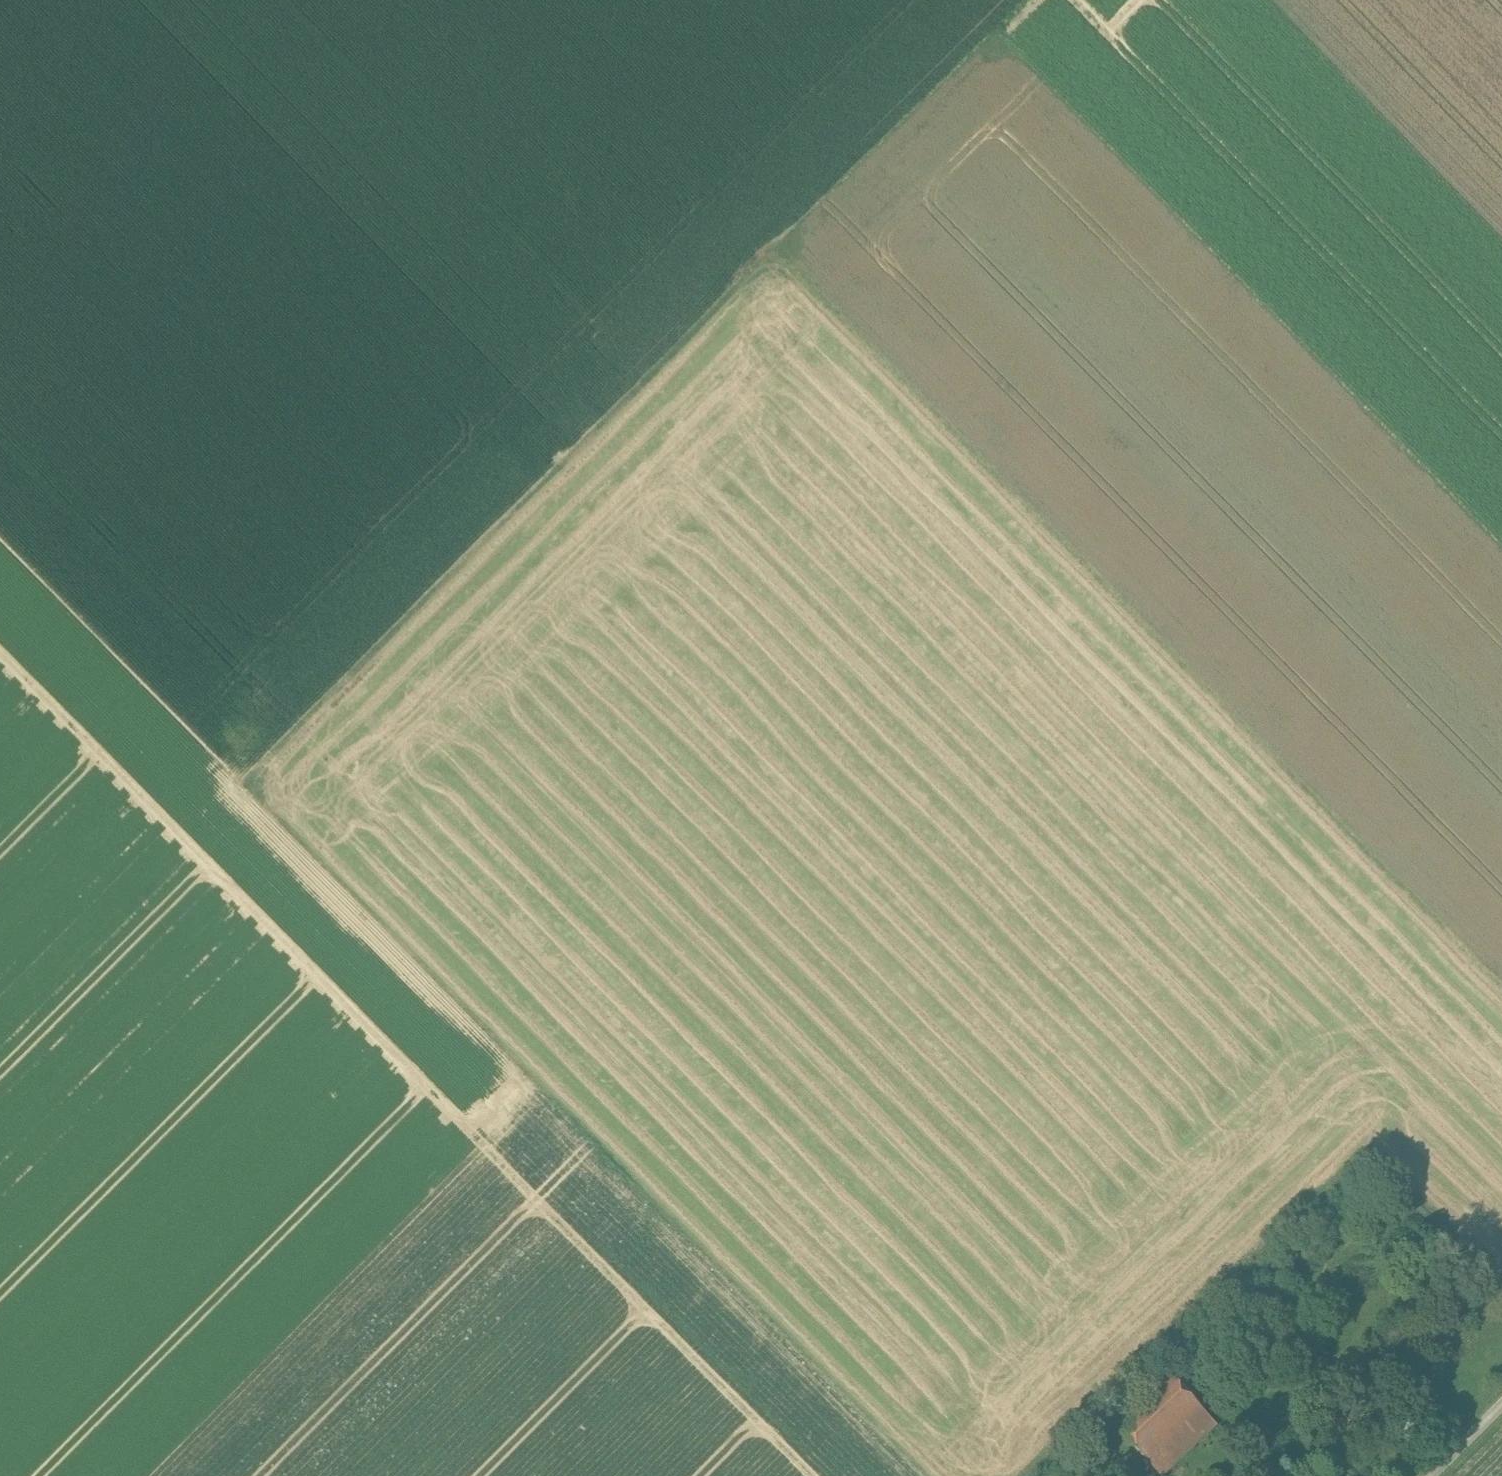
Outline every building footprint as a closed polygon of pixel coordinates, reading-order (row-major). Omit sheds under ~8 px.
[(1166,1374),(1114,1427),(1150,1464),(1202,1411),(1166,1374)] [(1150,1464),(1163,1475),(1164,1475),(1216,1423),(1202,1411),(1150,1464)]
